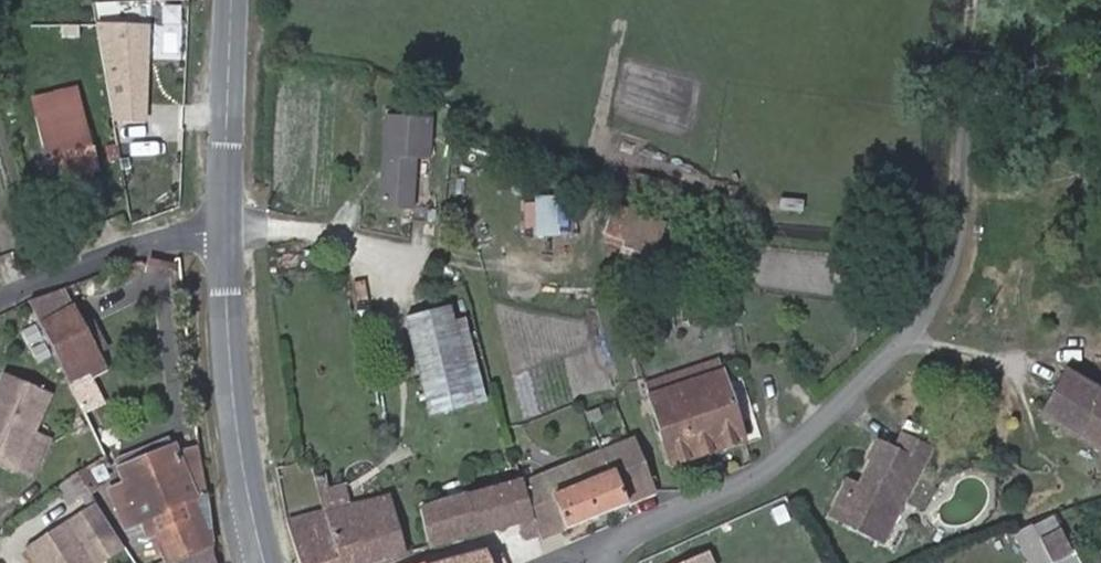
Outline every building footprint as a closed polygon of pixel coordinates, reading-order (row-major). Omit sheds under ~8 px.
[(97,169),(76,87),(33,97),(47,159),(61,156),(66,176),(97,169)] [(386,116),(378,210),(415,213),(418,180),(431,181),(436,120),(386,116)] [(643,283),(665,224),(621,206),(613,226),(629,232),(614,271),(643,283)] [(751,288),(836,294),(840,254),(755,247),(751,288)] [(77,306),(66,285),(28,301),(40,325),(77,306)] [(64,370),(100,352),(88,327),(77,306),(40,325),(64,370)] [(453,321),(449,306),(407,317),(433,415),(486,401),(466,318),(453,321)] [(110,347),(98,322),(88,327),(100,352),(110,347)] [(72,386),(108,367),(100,352),(64,370),(72,386)] [(1068,368),(1041,412),(1078,434),(1081,429),(1088,434),(1085,439),(1100,448),(1100,388),(1068,368)] [(745,438),(721,370),(649,393),(673,462),(745,438)] [(48,396),(3,379),(0,387),(0,458),(7,461),(4,468),(34,480),(49,440),(33,434),(48,396)] [(1088,434),(1081,429),(1078,434),(1085,439),(1088,434)] [(929,448),(905,434),(897,448),(879,439),(870,456),(875,459),(860,486),(855,494),(843,488),(830,512),(881,539),(929,448)] [(123,465),(173,444),(171,437),(120,458),(123,465)] [(636,438),(546,475),(524,484),(539,534),(539,536),(657,488),(636,438)] [(109,487),(125,526),(200,496),(195,484),(182,450),(179,442),(173,444),(123,465),(121,466),(126,480),(109,487)] [(203,482),(198,445),(182,450),(195,484),(203,482)] [(524,484),(546,475),(540,456),(517,464),(521,477),(524,484)] [(71,507),(92,494),(81,474),(59,487),(71,507)] [(524,484),(521,477),(468,493),(479,532),(521,520),(526,539),(539,534),(524,484)] [(843,488),(855,494),(860,486),(848,479),(843,488)] [(206,493),(205,481),(203,482),(195,484),(200,496),(206,493)] [(378,560),(407,552),(392,494),(351,505),(345,485),(321,490),(327,513),(339,562),(367,562),(378,560)] [(479,532),(468,493),(420,508),(429,546),(479,532)] [(126,550),(112,531),(97,504),(31,546),(43,562),(104,562),(126,550)] [(327,513),(306,519),(318,562),(339,562),(327,513)] [(289,523),(300,562),(318,562),(306,519),(289,523)] [(1055,533),(1036,543),(1046,562),(1058,562),(1069,558),(1055,533)] [(167,562),(217,562),(214,545),(201,550),(175,560),(167,562)] [(502,551),(498,551),(493,551),(488,552),(488,549),(433,562),(507,562),(502,551)] [(702,549),(670,562),(709,562),(702,549)]
